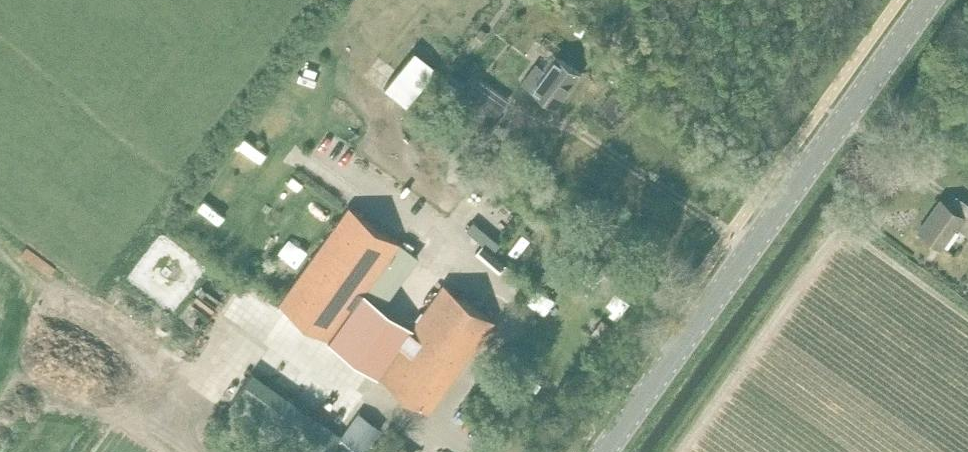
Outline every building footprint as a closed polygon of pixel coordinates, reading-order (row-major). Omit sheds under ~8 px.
[(406,103),(436,66),(415,49),(384,85),(406,103)] [(534,61),(521,80),(555,104),(578,72),(553,54),(543,67),(534,61)] [(478,76),(459,101),(489,123),(508,98),(478,76)] [(917,229),(939,245),(954,224),(967,234),(967,203),(960,197),(953,208),(939,198),(917,229)] [(349,206),(278,305),(328,340),(364,291),(399,242),(349,206)] [(364,291),(328,340),(378,375),(429,412),(495,321),(443,284),(413,326),(364,291)] [(602,320),(593,333),(596,335),(603,340),(612,327),(606,323),(602,320)] [(333,429),(334,428),(253,371),(228,404),(295,451),(329,451),(340,436),(361,451),(364,451),(382,427),(358,410),(340,435),(333,429)]
